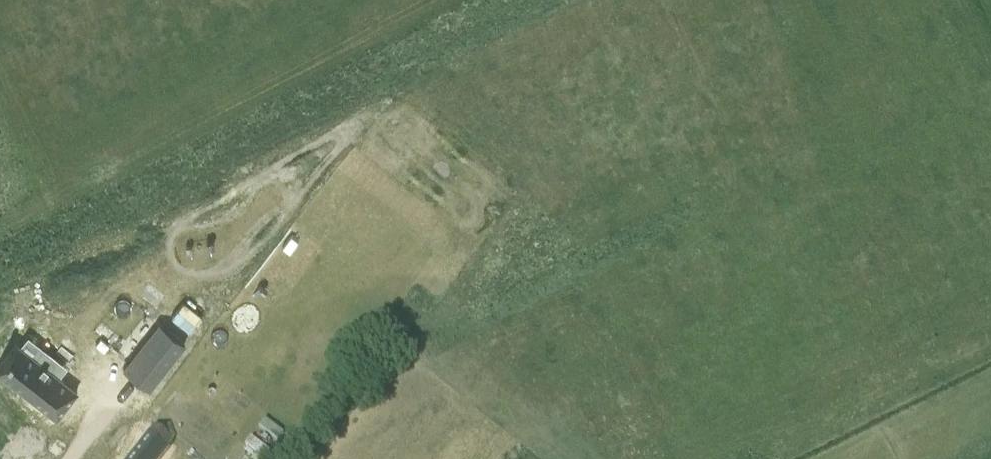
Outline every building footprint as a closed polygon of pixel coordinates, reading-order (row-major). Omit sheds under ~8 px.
[(158,324),(122,370),(148,390),(183,344),(158,324)] [(0,365),(0,375),(55,419),(76,392),(49,371),(56,362),(41,350),(34,359),(16,345),(0,365)] [(129,458),(161,458),(169,449),(168,448),(167,449),(149,435),(150,434),(149,433),(129,458)]
